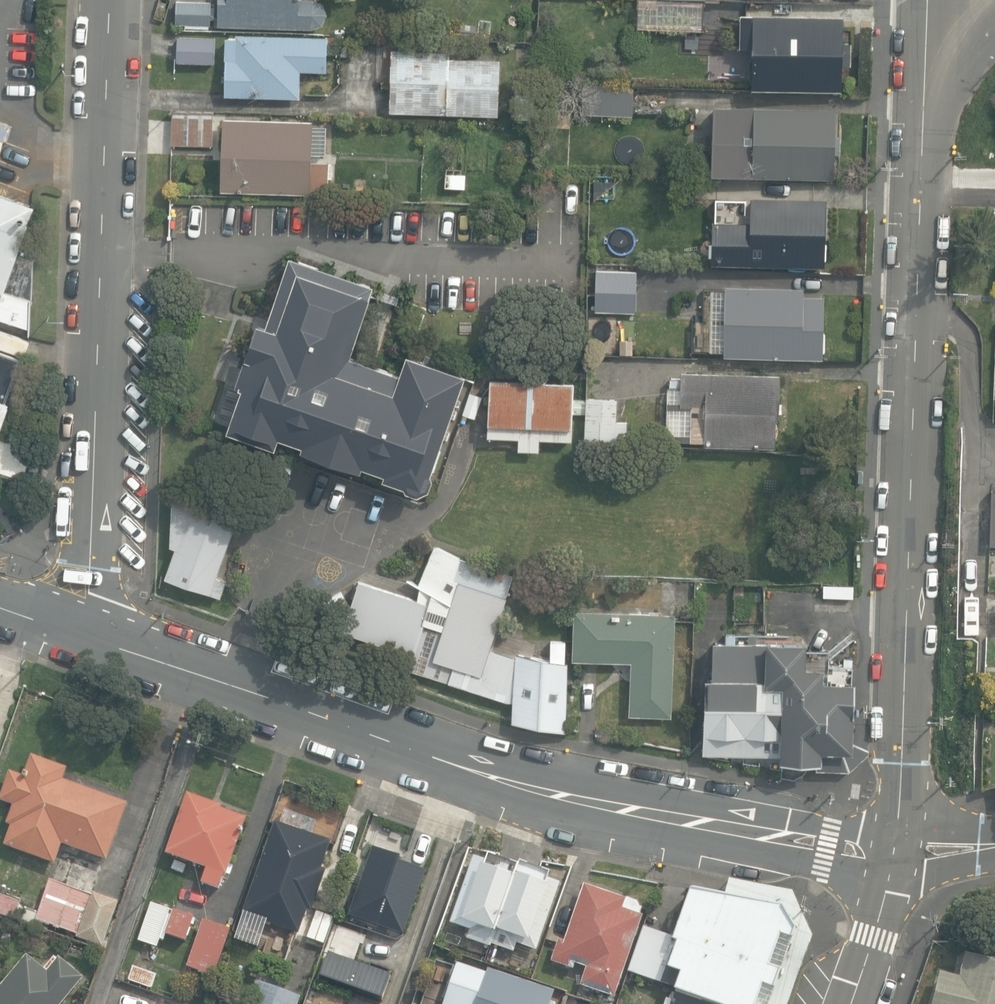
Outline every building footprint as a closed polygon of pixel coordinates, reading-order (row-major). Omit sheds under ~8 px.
[(312,29),(323,25),(327,15),(323,4),(315,0),(219,0),(218,25),(312,29)] [(177,24),(211,25),(212,3),(178,1),(177,24)] [(752,89),(842,91),(842,66),(850,66),(851,44),(844,44),(844,17),(741,16),(741,32),(732,32),(732,45),(741,46),(741,48),(752,48),(752,89)] [(328,72),(328,37),(237,35),(237,38),(226,38),(225,60),(227,60),(226,96),(300,98),(301,71),(328,72)] [(176,64),(214,65),(214,39),(177,38),(176,64)] [(391,111),(499,115),(500,61),(458,59),(458,53),(393,50),(391,111)] [(588,114),(633,116),(634,86),(589,84),(588,114)] [(709,171),(831,175),(833,106),(711,102),(709,171)] [(173,144),(213,145),(214,112),(174,111),(173,144)] [(222,190),(311,193),(312,190),(328,190),(329,163),(312,163),(313,155),(327,155),(328,127),(314,126),(314,122),(225,119),(222,190)] [(446,187),(465,189),(466,174),(447,173),(446,187)] [(824,196),(748,194),(748,218),(710,217),(709,261),(822,265),(824,196)] [(29,327),(33,317),(34,265),(16,258),(35,209),(0,196),(0,317),(29,327)] [(347,353),(371,280),(286,253),(263,321),(254,318),(233,381),(238,383),(224,426),(273,442),(276,432),(301,441),(299,445),(359,465),(360,461),(382,468),(380,474),(423,489),(462,369),(404,350),(397,370),(347,353)] [(592,307),(634,309),(635,266),(593,264),(592,307)] [(722,349),(819,351),(821,291),(799,291),(800,283),(724,281),(722,349)] [(7,397),(1,395),(14,359),(0,353),(0,419),(7,397)] [(778,372),(679,369),(679,374),(668,374),(666,435),(688,436),(688,440),(770,443),(771,416),(777,417),(778,372)] [(515,445),(537,446),(537,435),(568,436),(571,380),(487,376),(485,432),(516,433),(515,445)] [(653,445),(653,429),(627,427),(628,422),(617,421),(618,399),(587,397),(585,442),(653,445)] [(166,578),(222,598),(228,579),(218,575),(238,518),(197,502),(174,501),(171,546),(177,548),(166,578)] [(512,721),(566,729),(568,662),(565,661),(566,641),(552,641),(551,658),(518,652),(517,657),(490,649),(514,576),(433,547),(417,585),(418,599),(360,581),(344,630),(412,652),(407,667),(507,700),(514,700),(512,721)] [(629,711),(671,712),(675,610),(575,606),(573,656),(631,658),(629,711)] [(778,757),(819,758),(819,746),(850,747),(853,678),(822,677),(822,663),(804,663),(805,639),(766,637),(766,640),(713,638),(712,674),(707,674),(707,689),(703,689),(702,749),(779,751),(778,757)] [(53,858),(60,838),(105,855),(125,798),(61,775),(66,764),(30,751),(23,771),(9,766),(0,792),(0,796),(12,800),(5,819),(10,821),(3,840),(53,858)] [(247,815),(187,793),(166,853),(206,867),(201,881),(221,888),(247,815)] [(244,914),(299,934),(308,910),(312,911),(327,870),(323,869),(332,842),(277,822),(244,914)] [(402,857),(374,847),(349,916),(405,936),(427,871),(404,863),(400,862),(402,857)] [(473,857),(451,924),(469,930),(466,938),(513,954),(516,946),(536,953),(560,883),(513,867),(512,870),(473,857)] [(78,937),(103,945),(119,901),(94,892),(93,895),(51,881),(37,919),(79,934),(78,937)] [(582,985),(615,997),(642,916),(623,909),(626,899),(586,885),(566,942),(560,940),(553,961),(574,968),(576,963),(588,967),(582,985)] [(792,924),(781,903),(688,891),(670,940),(675,941),(665,969),(679,974),(671,994),(673,995),(670,1003),(766,1003),(792,924)] [(15,919),(22,903),(0,895),(0,913),(15,919)] [(139,941),(159,947),(164,933),(187,941),(195,917),(153,902),(139,941)] [(189,967),(216,976),(232,930),(205,920),(189,967)] [(964,950),(958,974),(938,969),(929,1003),(994,1003),(994,957),(964,950)] [(321,980),(382,1001),(392,974),(330,952),(321,980)] [(85,977),(61,956),(47,972),(29,956),(0,989),(0,1003),(62,1003),(85,977)] [(456,964),(444,1003),(551,1003),(555,990),(486,968),(484,973),(456,964)] [(130,980),(154,988),(158,975),(135,966),(130,980)] [(301,996),(258,980),(249,1003),(298,1003),(301,996)]
